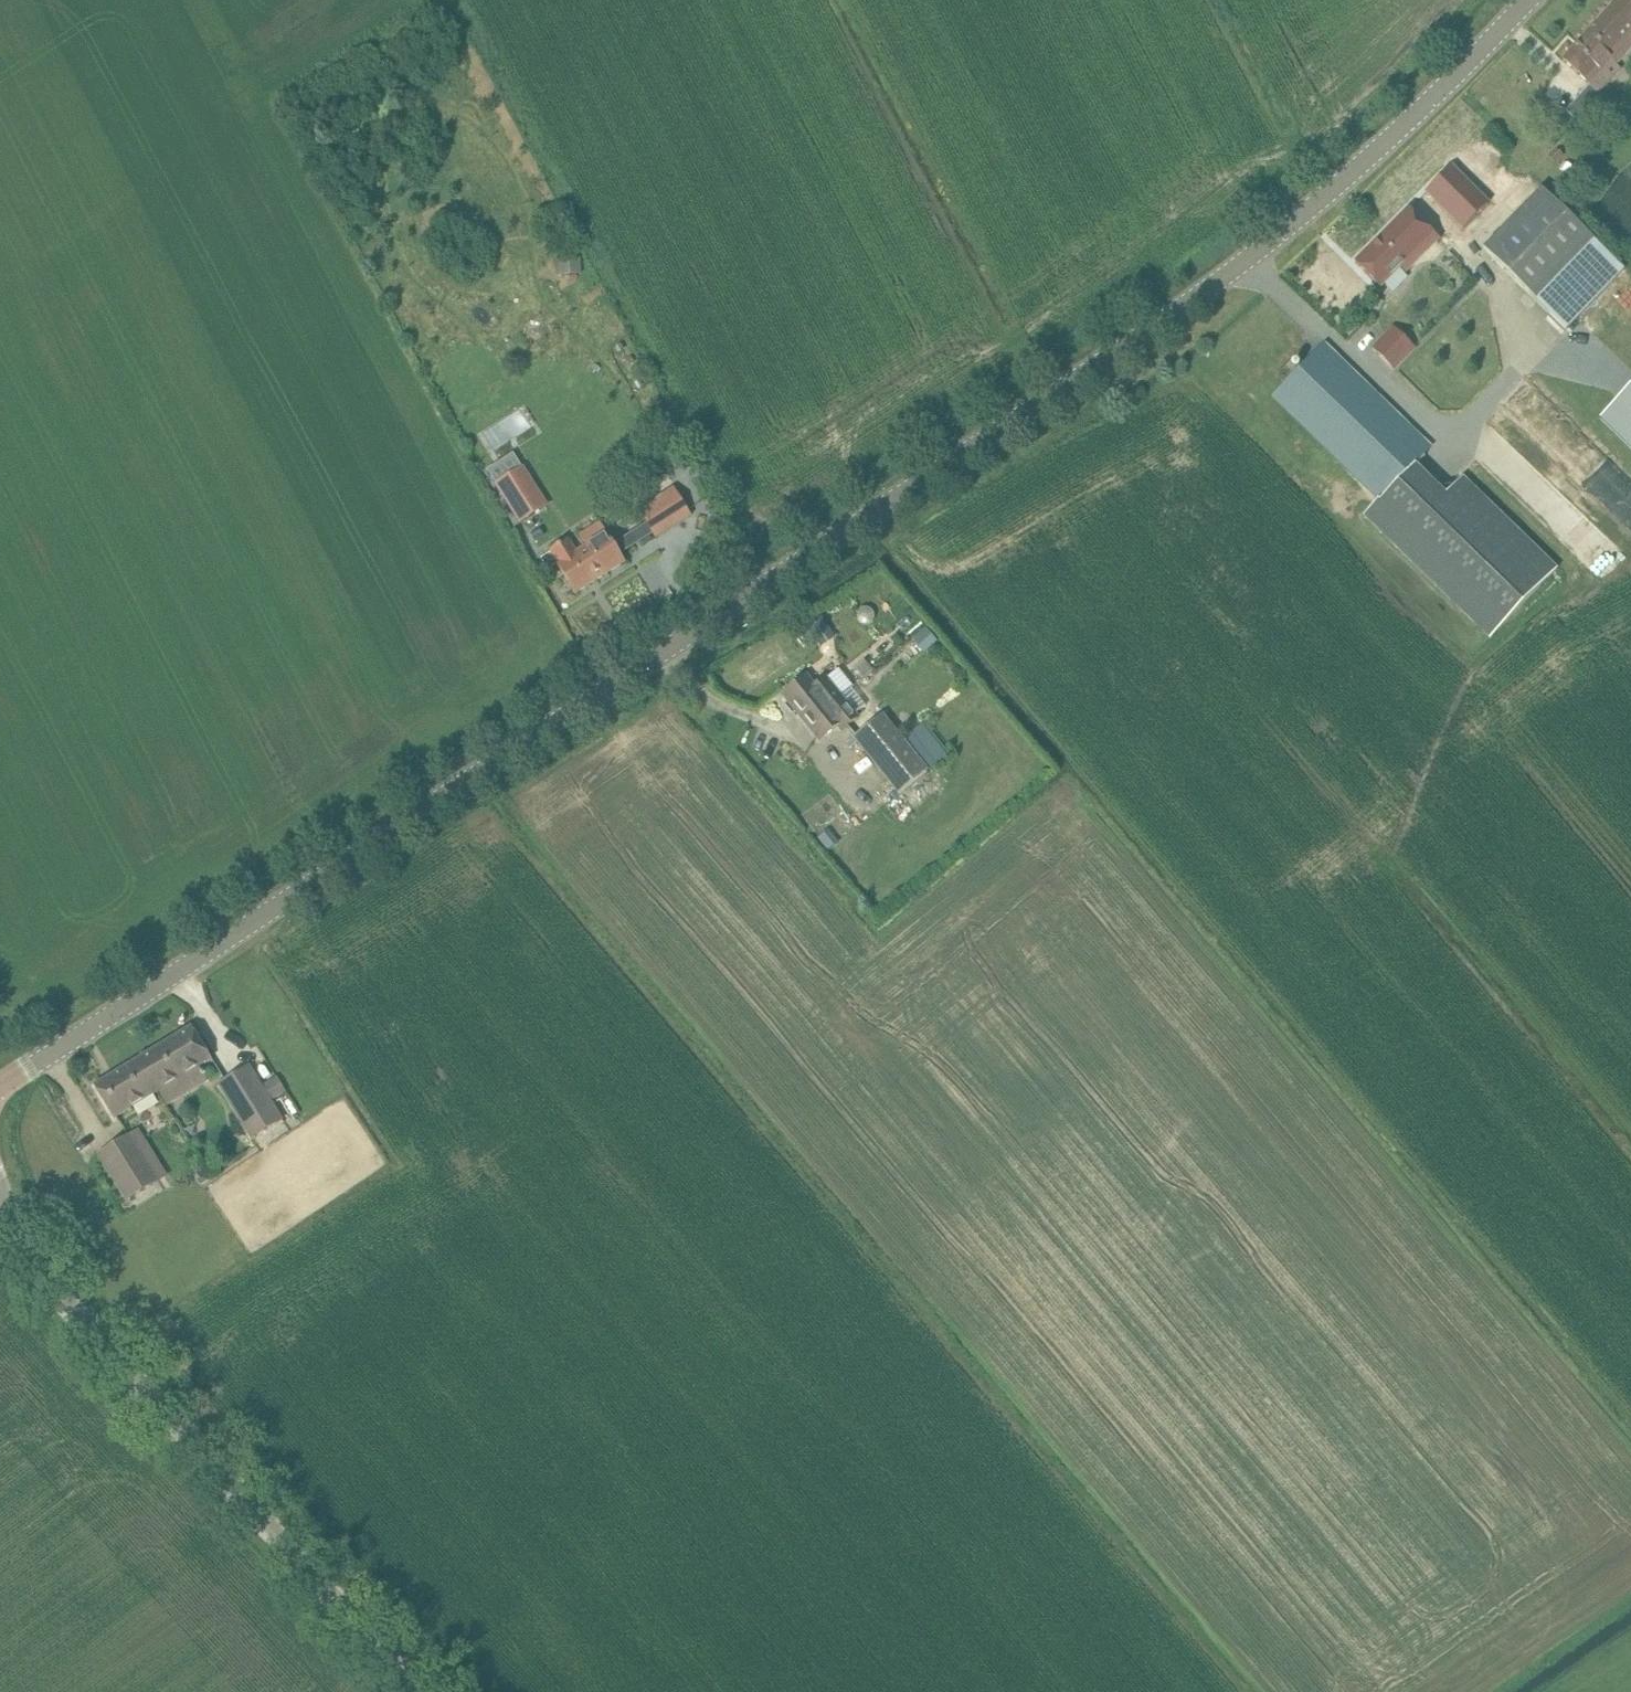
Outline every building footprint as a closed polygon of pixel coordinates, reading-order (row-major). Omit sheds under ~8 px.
[(1579,75),(1592,87),(1610,67),(1613,69),(1630,49),(1630,0),(1618,0),(1563,60),(1579,75)] [(1489,203),(1451,166),(1432,185),(1426,191),(1464,229),(1489,203)] [(1542,190),(1484,249),(1565,329),(1623,270),(1542,190)] [(1441,245),(1443,243),(1409,209),(1356,263),(1382,289),(1402,269),(1406,274),(1438,242),(1441,245)] [(1392,330),(1390,329),(1372,348),(1390,370),(1414,347),(1394,328),(1392,330)] [(1273,396),(1379,498),(1364,515),(1491,637),(1557,569),(1462,477),(1444,496),(1412,465),(1431,446),(1324,343),(1273,396)] [(1606,426),(1630,449),(1630,399),(1606,426)] [(523,468),(510,476),(497,484),(520,522),(546,505),(523,468)] [(642,514),(654,533),(657,536),(690,515),(676,493),(642,514)] [(568,539),(551,549),(559,563),(557,564),(564,574),(575,593),(625,561),(621,554),(630,548),(652,534),(646,523),(623,538),(614,544),(601,522),(580,535),(587,545),(576,552),(568,539)] [(930,626),(915,638),(927,652),(942,639),(930,626)] [(827,678),(817,686),(808,676),(783,696),(797,713),(803,720),(827,701),(831,707),(842,698),(827,678)] [(820,740),(838,726),(842,730),(858,717),(842,698),(831,707),(827,701),(803,720),(820,740)] [(855,737),(846,744),(850,748),(858,742),(877,765),(905,742),(903,740),(882,714),(854,736),(855,737)] [(905,742),(877,765),(900,793),(928,771),(947,756),(922,725),(903,740),(905,742)] [(151,1079),(158,1091),(211,1058),(192,1026),(137,1060),(150,1080),(151,1079)] [(150,1080),(137,1060),(95,1085),(114,1117),(158,1091),(151,1079),(150,1080)] [(219,1085),(230,1103),(250,1137),(281,1118),(271,1102),(286,1092),(276,1077),(262,1086),(249,1066),(219,1085)] [(158,1181),(130,1136),(99,1154),(127,1200),(158,1181)]
